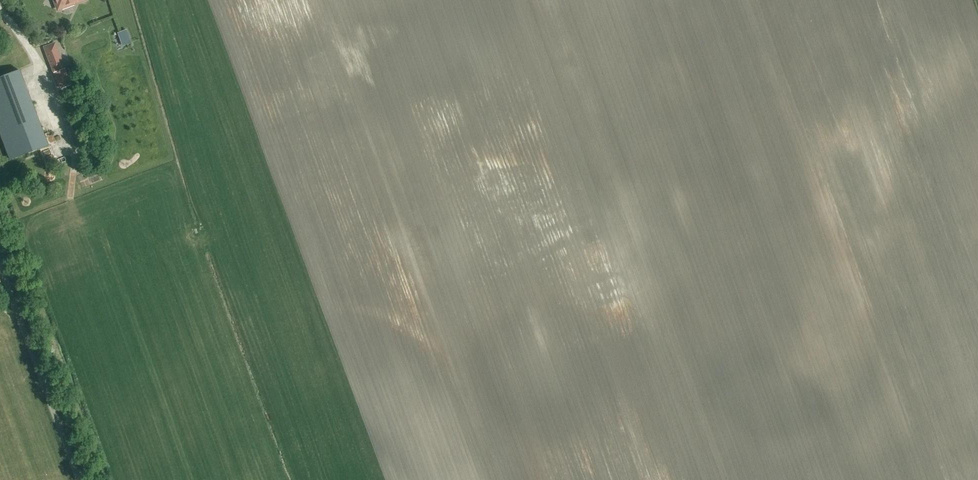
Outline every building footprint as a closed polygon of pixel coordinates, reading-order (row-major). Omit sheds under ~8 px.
[(57,8),(60,9),(65,6),(68,3),(74,1),(77,2),(82,0),(83,0),(54,0),(57,8)] [(128,28),(118,31),(123,45),(133,41),(128,28)] [(53,72),(64,68),(55,44),(45,48),(53,72)] [(48,145),(19,70),(0,77),(0,134),(10,160),(48,145)]
